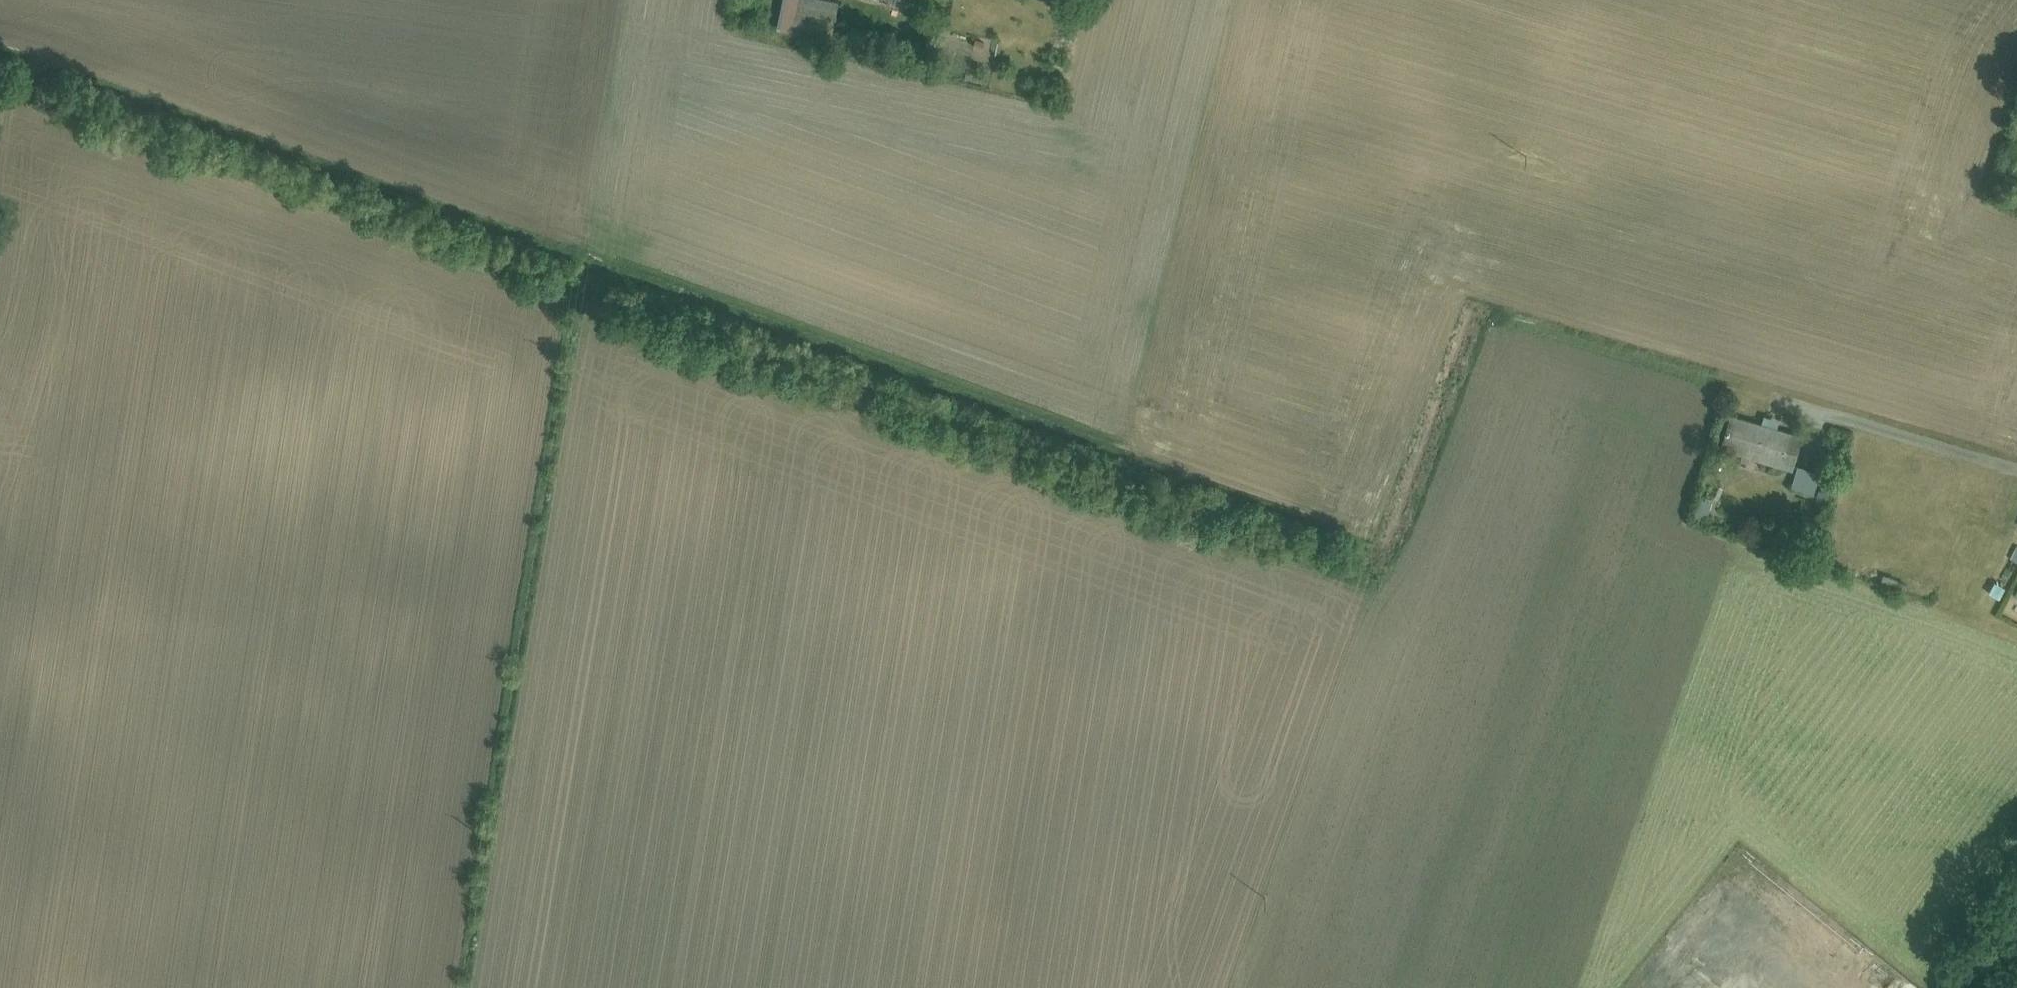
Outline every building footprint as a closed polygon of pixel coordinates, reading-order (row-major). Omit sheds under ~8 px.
[(826,41),(834,1),(829,0),(786,0),(780,31),(826,41)] [(1793,472),(1803,436),(1732,417),(1722,452),(1793,472)] [(1797,468),(1791,492),(1814,498),(1820,474),(1797,468)] [(1707,522),(1714,504),(1703,500),(1697,519),(1707,522)]
